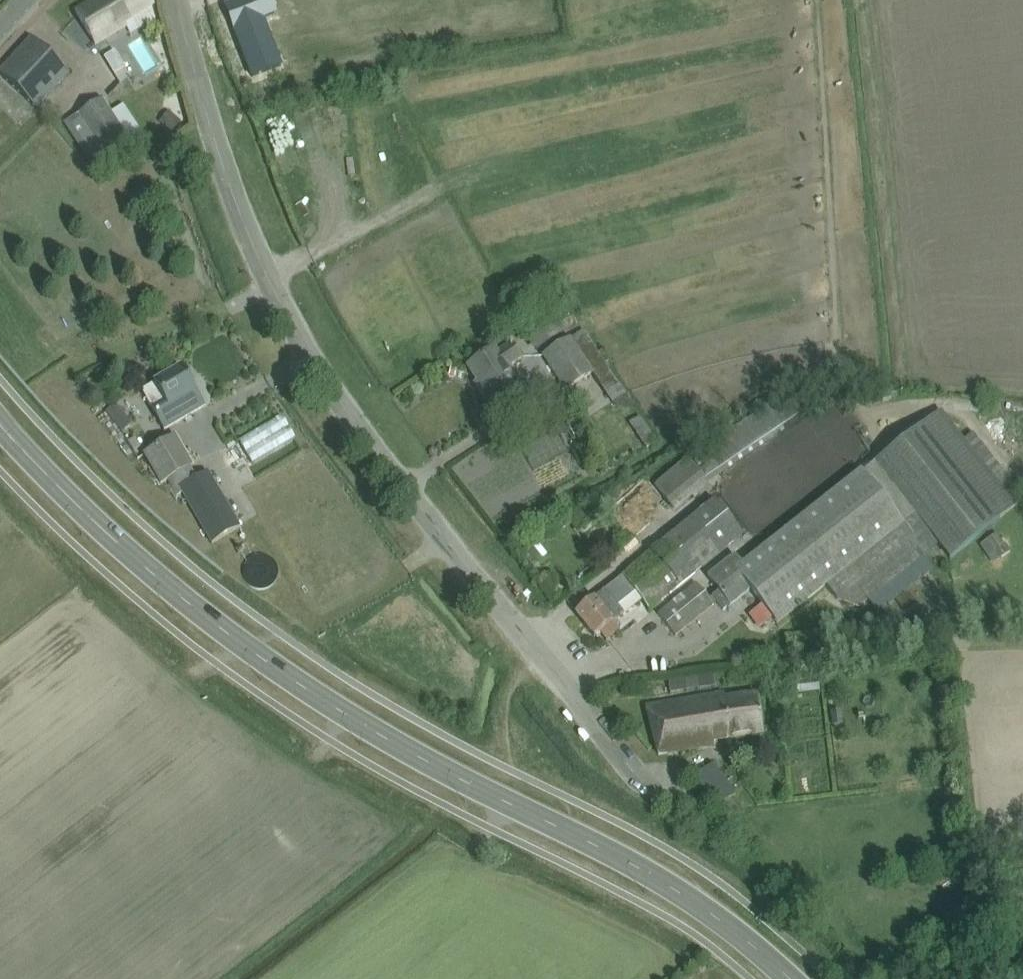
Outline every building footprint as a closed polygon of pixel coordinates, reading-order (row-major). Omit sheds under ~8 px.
[(96,45),(125,27),(123,23),(135,16),(152,6),(149,0),(96,0),(76,13),(96,45)] [(224,10),(247,81),(276,72),(260,23),(274,19),(268,0),(254,0),(224,10)] [(0,70),(0,75),(36,109),(69,74),(31,38),(0,70)] [(94,161),(128,139),(102,99),(66,123),(94,161)] [(566,332),(559,319),(526,339),(533,351),(566,332)] [(592,373),(612,404),(626,394),(584,330),(570,339),(569,339),(543,356),(565,390),(592,373)] [(467,367),(476,381),(482,390),(479,392),(495,416),(525,396),(506,368),(521,359),(511,344),(496,353),(494,350),(467,367)] [(195,392),(181,367),(141,391),(164,430),(204,408),(195,392)] [(653,486),(674,512),(708,485),(805,419),(793,401),(782,408),(777,401),(687,462),(684,460),(653,486)] [(106,412),(122,432),(129,427),(114,406),(106,412)] [(285,430),(301,421),(296,411),(280,420),(285,430)] [(657,614),(675,636),(715,604),(721,611),(730,605),(750,590),(777,624),(826,585),(838,598),(859,608),(938,545),(948,556),(1016,506),(1013,501),(1022,494),(962,421),(953,427),(941,411),(860,471),(733,572),(726,563),(723,564),(707,576),(708,578),(698,586),(696,583),(657,614)] [(277,424),(257,434),(266,451),(286,441),(277,424)] [(175,437),(144,455),(160,484),(192,466),(175,437)] [(211,544),(239,527),(207,472),(179,488),(211,544)] [(714,501),(622,576),(605,590),(604,590),(575,613),(594,637),(599,632),(607,641),(619,630),(617,628),(620,625),(615,619),(640,599),(649,610),(742,535),(714,501)] [(1002,537),(984,552),(998,570),(1017,555),(1002,537)] [(546,547),(530,559),(541,575),(557,563),(546,547)] [(724,700),(723,694),(645,707),(658,754),(713,745),(713,741),(762,734),(757,694),(724,700)] [(692,780),(714,808),(737,791),(715,762),(692,780)]
